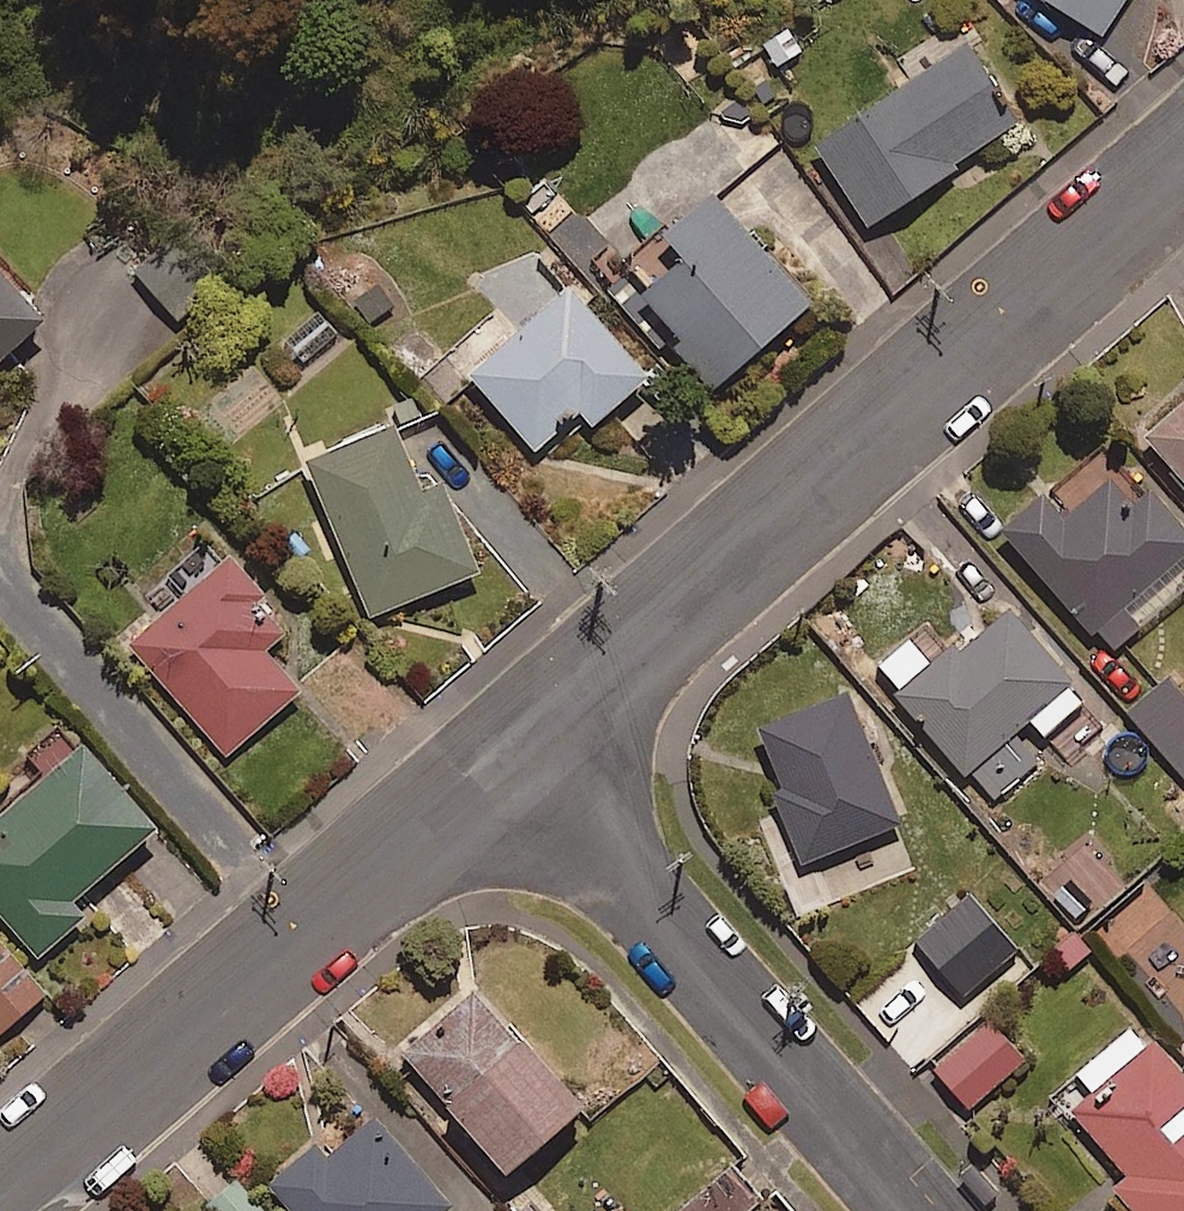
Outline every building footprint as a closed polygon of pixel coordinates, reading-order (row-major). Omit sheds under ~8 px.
[(1117,0),(1059,0),(1100,26),(1117,0)] [(1016,120),(962,36),(813,131),(866,215),(1016,120)] [(822,299),(723,188),(661,243),(681,265),(653,289),(635,270),(614,288),(677,359),(686,351),(720,390),(822,299)] [(206,278),(167,233),(132,264),(171,309),(206,278)] [(596,292),(551,240),(470,279),(503,314),(457,354),(533,441),(562,415),(555,407),(569,395),(587,416),(645,366),(588,299),(596,292)] [(0,262),(0,346),(41,310),(0,262)] [(1141,424),(1183,474),(1183,388),(1141,424)] [(417,479),(389,412),(303,449),(370,607),(474,563),(435,472),(417,479)] [(1104,468),(1059,507),(1040,484),(998,520),(1107,646),(1183,580),(1183,533),(1140,481),(1126,493),(1104,468)] [(285,616),(225,549),(127,636),(224,747),(296,683),(258,640),(285,616)] [(1044,752),(1025,729),(1058,702),(1047,689),(1073,668),(1008,589),(894,683),(989,797),(1044,752)] [(1171,676),(1132,712),(1183,768),(1183,690),(1171,676)] [(830,895),(866,880),(860,865),(874,859),(877,865),(912,850),(843,685),(758,721),(783,782),(774,786),(813,879),(822,875),(830,895)] [(76,733),(0,800),(0,907),(35,947),(82,906),(68,889),(150,817),(76,733)] [(1133,883),(1098,914),(1119,938),(1154,907),(1133,883)] [(1017,943),(966,885),(912,933),(963,991),(1017,943)] [(0,934),(0,1022),(44,984),(0,934)] [(577,1087),(474,974),(398,1043),(500,1156),(577,1087)] [(1022,1051),(987,1013),(933,1063),(968,1101),(1022,1051)] [(1154,1031),(1145,1038),(1128,1018),(1076,1063),(1094,1083),(1071,1103),(1126,1166),(1112,1179),(1140,1210),(1183,1210),(1183,1066),(1154,1031)] [(296,1210),(431,1210),(448,1196),(370,1107),(323,1148),(312,1135),(265,1176),(296,1210)]
